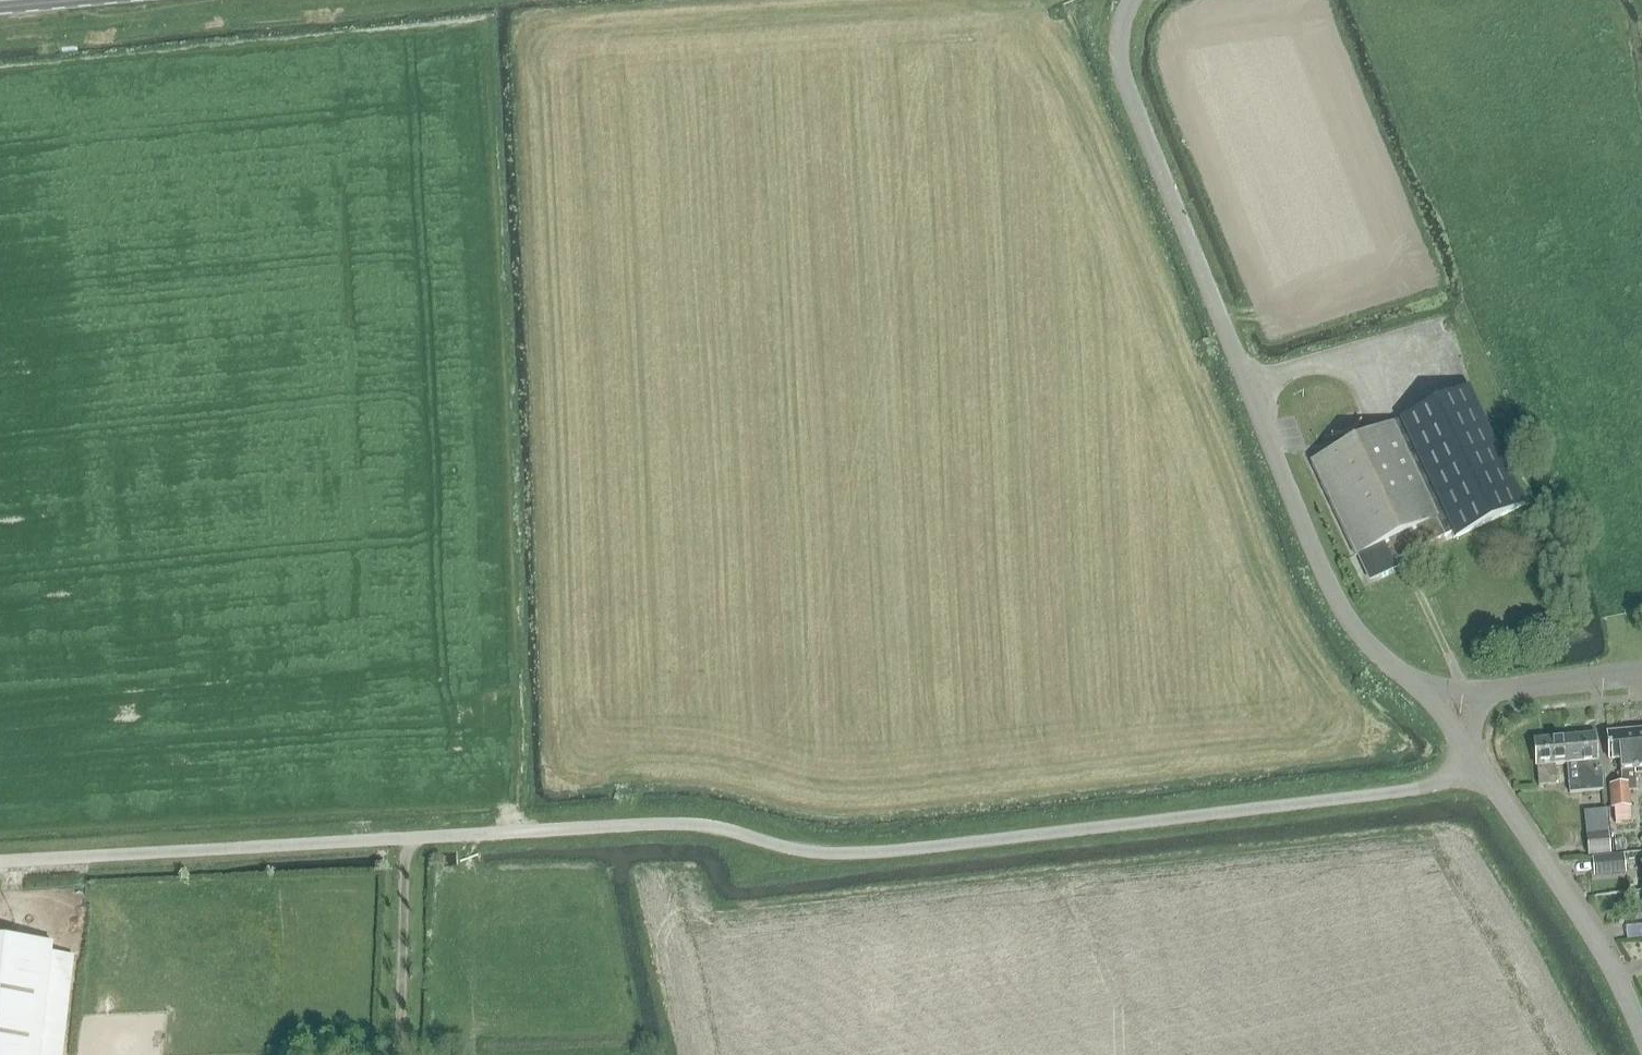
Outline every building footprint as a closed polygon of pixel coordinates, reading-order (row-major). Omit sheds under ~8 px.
[(1454,538),(1524,505),(1469,387),(1357,440),(1351,428),(1342,433),(1347,444),(1310,462),(1354,555),(1357,554),(1371,581),(1396,569),(1392,561),(1452,532),(1454,538)] [(1606,734),(1609,760),(1619,759),(1621,783),(1610,784),(1612,807),(1613,807),(1621,806),(1630,805),(1628,790),(1636,790),(1634,769),(1641,769),(1641,730),(1606,734)] [(1564,737),(1566,763),(1568,794),(1603,791),(1602,781),(1601,769),(1597,769),(1594,735),(1564,737)] [(1554,764),(1566,763),(1564,737),(1533,740),(1536,766),(1538,786),(1555,784),(1554,764)] [(1621,806),(1613,807),(1614,822),(1622,821),(1621,806)] [(1611,854),(1606,808),(1583,811),(1587,857),(1611,854)] [(1626,873),(1624,854),(1591,857),(1593,876),(1626,873)] [(0,942),(0,1054),(61,1054),(71,960),(50,958),(51,947),(0,942)]
